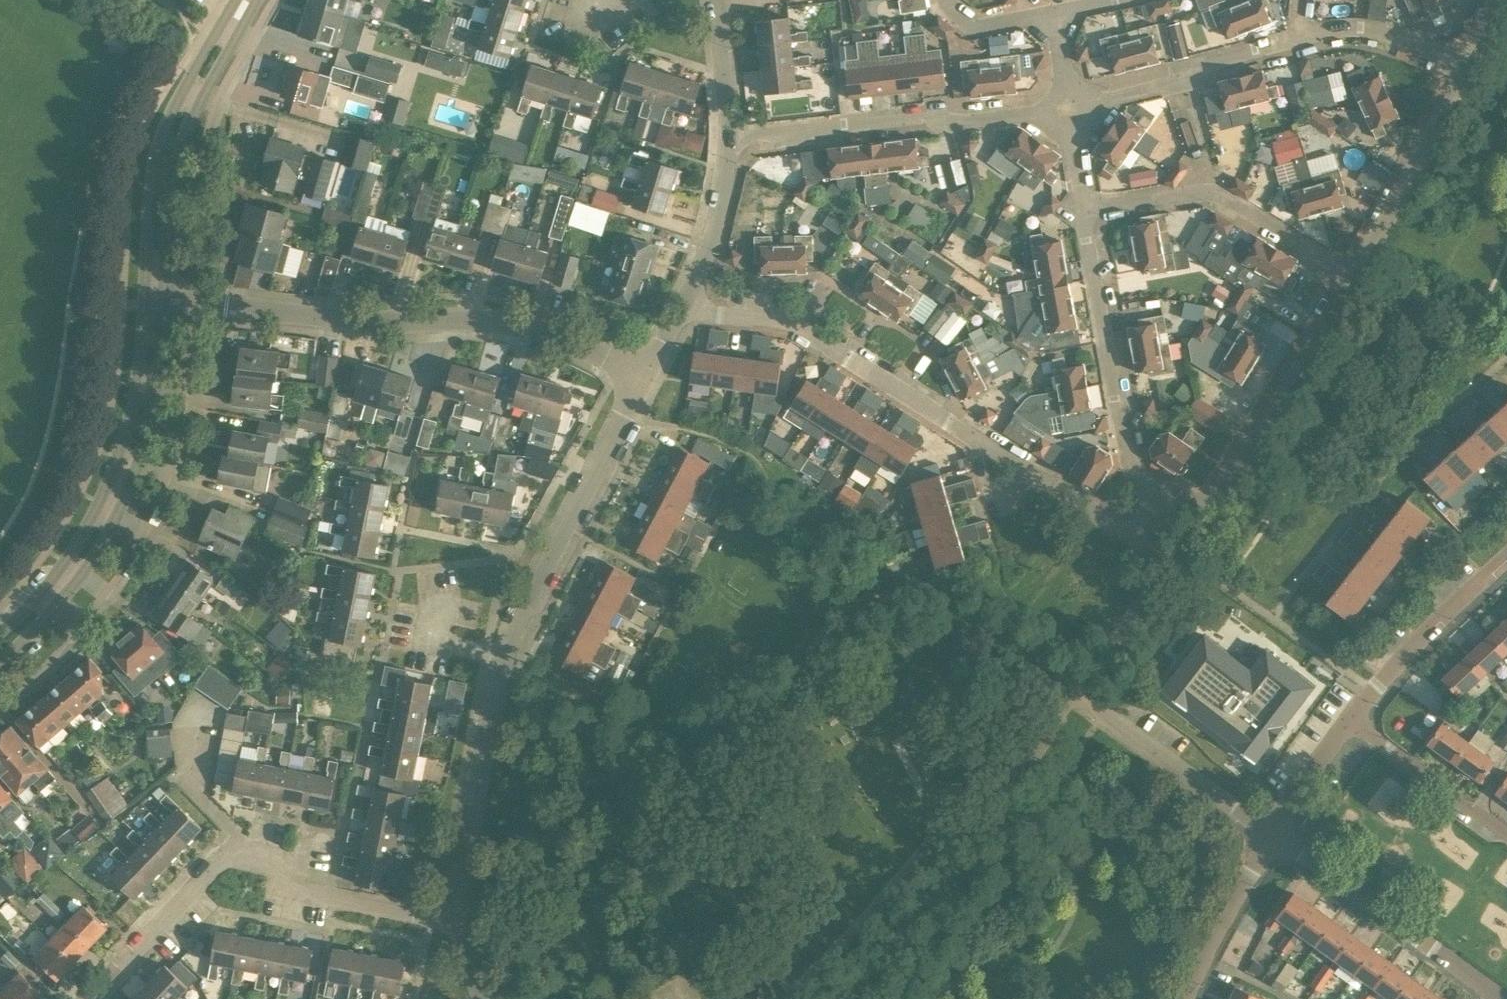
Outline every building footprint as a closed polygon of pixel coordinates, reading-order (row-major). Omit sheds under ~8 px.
[(309,4),(343,14),(352,17),(354,10),(345,8),(347,0),(310,0),(309,4)] [(475,6),(471,18),(489,24),(488,25),(518,34),(526,11),(496,2),(496,1),(494,0),(455,0),(475,6)] [(496,1),(496,2),(526,11),(529,0),(496,0),(496,1)] [(903,14),(928,9),(926,0),(901,0),(903,14)] [(1158,1),(1160,13),(1170,10),(1168,0),(1163,0),(1158,1)] [(1240,4),(1239,0),(1197,0),(1200,9),(1210,5),(1214,15),(1213,15),(1218,25),(1223,23),(1229,37),(1235,35),(1240,37),(1247,34),(1248,29),(1250,29),(1240,4)] [(1251,0),(1240,4),(1250,29),(1252,28),(1257,29),(1263,27),(1265,23),(1270,21),(1265,7),(1270,4),(1268,0),(1251,0)] [(1447,0),(1405,0),(1415,21),(1430,14),(1432,17),(1441,13),(1437,5),(1447,0)] [(1160,13),(1158,1),(1145,4),(1148,15),(1160,13)] [(333,46),(343,14),(309,4),(300,36),(333,46)] [(450,30),(454,18),(442,14),(438,26),(450,30)] [(938,16),(929,28),(947,41),(956,30),(938,16)] [(518,34),(488,25),(489,24),(471,18),(469,27),(486,33),(481,49),(511,58),(518,34)] [(762,45),(794,41),(794,42),(808,40),(807,31),(793,33),(792,19),(759,22),(762,45)] [(1179,22),(1168,25),(1177,59),(1187,57),(1179,22)] [(1141,38),(1131,41),(1138,66),(1139,66),(1144,67),(1151,65),(1153,62),(1158,60),(1155,46),(1160,44),(1157,33),(1156,27),(1140,31),(1141,38)] [(104,42),(125,53),(130,44),(108,33),(104,42)] [(874,96),(868,41),(863,42),(862,33),(852,34),(853,43),(858,42),(860,59),(845,61),(850,98),(874,96)] [(926,34),(915,35),(921,90),(946,87),(942,49),(928,51),(926,34)] [(988,36),(990,54),(1008,52),(1006,34),(988,36)] [(1134,67),(1138,66),(1131,41),(1129,34),(1102,41),(1104,48),(1103,48),(1106,59),(1111,58),(1115,72),(1122,71),(1126,72),(1133,70),(1134,67)] [(893,56),(897,93),(921,90),(915,35),(904,37),(906,54),(893,56)] [(868,41),(874,96),(897,93),(893,56),(880,57),(878,40),(868,41)] [(794,41),(762,45),(764,69),(796,65),(796,66),(810,64),(809,55),(795,57),(794,42),(794,41)] [(1088,60),(1086,49),(1076,51),(1078,62),(1086,60),(1088,60)] [(429,51),(425,65),(460,76),(464,61),(429,51)] [(370,56),(364,75),(397,84),(402,65),(370,56)] [(1003,67),(991,68),(994,95),(997,94),(1000,97),(1009,96),(1013,92),(1017,91),(1015,76),(1021,76),(1020,65),(1019,65),(1018,57),(1002,59),(1003,67)] [(1046,67),(1044,57),(1035,59),(1036,69),(1046,67)] [(1309,58),(1297,61),(1300,75),(1312,72),(1309,58)] [(629,95),(633,96),(647,100),(657,70),(634,62),(619,109),(628,112),(631,103),(627,101),(629,95)] [(993,95),(994,95),(991,68),(980,70),(979,62),(963,64),(965,83),(971,82),(973,97),(978,96),(982,99),(989,99),(993,95)] [(798,81),(796,66),(796,65),(764,69),(767,94),(799,90),(813,88),(812,79),(798,81)] [(284,95),(311,103),(320,74),(293,66),(284,95)] [(528,104),(530,98),(547,104),(548,104),(558,74),(534,66),(519,113),(528,116),(531,105),(528,104)] [(652,102),(656,103),(670,108),(680,77),(657,70),(647,100),(642,116),(650,119),(654,109),(650,108),(652,102)] [(1263,71),(1240,77),(1247,105),(1270,99),(1270,98),(1279,96),(1276,85),(1267,87),(1263,71)] [(384,103),(390,84),(360,74),(354,93),(384,103)] [(571,111),(581,81),(558,74),(548,104),(547,104),(542,120),(551,123),(555,112),(551,111),(553,106),(556,107),(570,111),(571,111)] [(1350,79),(1353,86),(1363,108),(1389,96),(1379,75),(1363,82),(1359,74),(1350,79)] [(1310,106),(1312,108),(1335,102),(1327,75),(1302,81),(1309,107),(1310,106)] [(680,77),(670,108),(664,124),(673,127),(674,125),(676,117),(673,115),(675,109),(693,115),(703,84),(680,77)] [(1220,82),(1224,98),(1213,100),(1216,112),(1227,109),(1232,127),(1251,122),(1247,105),(1240,77),(1220,82)] [(571,111),(570,111),(565,128),(574,130),(577,119),(574,118),(576,113),(594,119),(599,104),(604,88),(581,81),(571,111)] [(1286,86),(1297,127),(1309,124),(1329,137),(1334,131),(1338,124),(1312,108),(1310,106),(1309,107),(1302,81),(1286,86)] [(1381,122),(1398,114),(1389,96),(1363,108),(1377,138),(1386,134),(1381,122)] [(402,125),(409,102),(391,97),(385,119),(402,125)] [(835,98),(812,100),(813,112),(837,109),(835,98)] [(1109,132),(1132,149),(1147,159),(1160,141),(1159,135),(1147,127),(1151,121),(1141,115),(1136,122),(1122,113),(1109,132)] [(673,127),(664,124),(661,123),(654,144),(679,152),(685,134),(674,131),(675,125),(674,125),(673,127)] [(1322,212),(1315,186),(1313,186),(1305,156),(1303,157),(1295,128),(1275,133),(1277,141),(1272,142),(1279,165),(1293,161),(1299,182),(1285,186),(1291,205),(1297,203),(1301,218),(1307,216),(1311,218),(1319,216),(1322,212)] [(1017,139),(1009,133),(989,162),(1011,178),(1022,163),(1026,166),(1043,142),(1025,129),(1017,139)] [(683,145),(700,150),(704,137),(687,131),(683,145)] [(1097,149),(1111,158),(1100,174),(1110,180),(1120,165),(1121,165),(1132,149),(1109,132),(1097,149)] [(375,142),(350,135),(341,164),(367,171),(375,142)] [(494,136),(488,154),(500,158),(505,140),(494,136)] [(979,144),(971,138),(969,137),(963,146),(972,153),(979,144)] [(920,141),(917,141),(917,138),(894,141),(897,170),(920,168),(920,167),(930,166),(927,147),(921,148),(920,141)] [(323,203),(335,162),(305,153),(306,149),(273,140),(266,166),(268,166),(263,184),(294,193),(298,178),(311,182),(306,199),(323,203)] [(894,141),(872,143),(877,185),(879,203),(890,202),(886,172),(897,170),(894,141)] [(1050,171),(1061,155),(1043,142),(1026,166),(1052,184),(1058,176),(1050,171)] [(877,185),(872,143),(850,146),(854,175),(864,174),(868,205),(879,203),(877,185)] [(854,175),(850,146),(818,150),(821,179),(833,177),(833,178),(838,177),(839,184),(844,188),(855,187),(854,175)] [(584,168),(588,153),(574,150),(570,164),(584,168)] [(629,163),(647,169),(642,183),(672,193),(680,171),(631,155),(629,163)] [(1388,171),(1367,160),(1356,179),(1377,191),(1388,171)] [(1179,161),(1172,172),(1181,178),(1188,167),(1179,161)] [(514,162),(511,175),(543,182),(546,168),(514,162)] [(1128,173),(1131,186),(1157,181),(1155,168),(1128,173)] [(550,169),(546,182),(552,184),(557,181),(559,172),(550,169)] [(377,174),(367,171),(352,220),(364,223),(377,174)] [(1324,175),(1326,182),(1315,186),(1322,212),(1326,211),(1329,213),(1337,211),(1338,207),(1344,205),(1340,191),(1346,189),(1343,178),(1341,171),(1324,175)] [(1174,188),(1181,178),(1172,172),(1165,182),(1174,188)] [(799,184),(811,192),(817,183),(805,175),(799,184)] [(665,217),(672,193),(642,183),(624,177),(622,186),(639,192),(634,208),(665,217)] [(1231,186),(1229,188),(1239,193),(1245,183),(1236,177),(1231,186)] [(412,217),(427,221),(438,185),(422,181),(412,217)] [(857,200),(832,183),(821,199),(827,203),(833,207),(846,215),(857,200)] [(1245,183),(1239,193),(1249,199),(1255,189),(1245,183)] [(593,188),(583,184),(578,199),(587,202),(593,188)] [(805,201),(811,192),(799,184),(795,190),(793,194),(805,201)] [(426,260),(450,266),(465,215),(462,215),(459,224),(438,218),(446,188),(438,185),(427,221),(436,224),(426,260)] [(597,187),(593,201),(616,209),(621,195),(597,187)] [(946,191),(938,202),(957,215),(965,204),(946,191)] [(785,220),(783,192),(761,193),(762,221),(785,220)] [(481,229),(495,233),(503,206),(501,205),(503,197),(491,194),(481,229)] [(574,200),(560,196),(549,236),(562,240),(574,200)] [(1054,210),(1061,202),(1053,196),(1047,204),(1054,210)] [(602,234),(610,210),(576,199),(568,223),(602,234)] [(833,207),(827,203),(817,216),(824,221),(833,207)] [(923,230),(933,214),(916,203),(906,220),(923,230)] [(251,205),(243,233),(247,235),(279,244),(280,243),(288,215),(251,205)] [(521,211),(503,206),(495,233),(513,238),(521,211)] [(349,229),(353,214),(326,207),(322,222),(349,229)] [(1214,211),(1207,223),(1213,227),(1216,228),(1223,217),(1214,211)] [(858,212),(852,220),(845,229),(863,242),(869,234),(862,228),(868,219),(858,212)] [(1136,248),(1169,242),(1166,229),(1163,213),(1146,217),(1147,223),(1132,226),(1133,232),(1131,235),(1132,243),(1135,245),(1136,248)] [(473,218),(465,215),(450,266),(473,273),(482,242),(468,238),(473,218)] [(985,224),(971,217),(965,228),(979,236),(985,224)] [(1223,217),(1216,228),(1225,234),(1232,222),(1223,217)] [(999,219),(993,233),(1003,238),(1004,238),(1011,225),(999,219)] [(1202,220),(1185,248),(1197,255),(1213,227),(1207,223),(1202,220)] [(387,234),(378,265),(401,272),(413,232),(389,225),(387,234)] [(354,258),(378,265),(387,234),(363,228),(354,258)] [(530,230),(525,246),(516,277),(542,285),(551,254),(534,249),(539,232),(530,230)] [(782,272),(785,272),(784,238),(784,230),(771,230),(772,238),(756,239),(756,244),(756,258),(763,258),(763,273),(769,273),(771,276),(780,275),(782,272)] [(991,232),(987,239),(997,245),(998,246),(1003,238),(993,233),(991,232)] [(1042,233),(1032,235),(1038,267),(1066,262),(1062,241),(1044,244),(1042,233)] [(869,234),(863,242),(862,243),(891,263),(898,253),(869,234)] [(297,277),(304,250),(280,243),(279,244),(247,235),(240,261),(274,271),(297,277)] [(628,236),(617,267),(650,277),(660,247),(628,236)] [(811,237),(794,238),(784,238),(785,272),(787,272),(793,276),(798,275),(801,272),(807,272),(807,257),(813,256),(813,244),(811,244),(811,237)] [(1213,250),(1205,263),(1240,282),(1241,280),(1242,278),(1255,286),(1263,272),(1264,272),(1278,248),(1258,237),(1254,245),(1240,237),(1227,259),(1213,250)] [(985,238),(974,257),(986,264),(997,245),(987,239),(985,238)] [(494,270),(516,277),(525,246),(503,240),(494,270)] [(919,266),(929,252),(912,240),(903,254),(919,266)] [(1174,270),(1170,253),(1169,242),(1136,248),(1136,249),(1133,253),(1135,262),(1138,264),(1140,270),(1154,267),(1155,273),(1174,270)] [(1297,259),(1278,248),(1264,272),(1292,289),(1297,281),(1288,275),(1297,259)] [(742,255),(733,250),(726,261),(736,267),(742,255)] [(573,288),(578,272),(582,257),(569,253),(566,253),(557,283),(573,288)] [(879,308),(899,277),(910,261),(898,253),(886,271),(876,264),(866,280),(871,283),(862,297),(867,300),(868,304),(874,308),(878,307),(879,308)] [(956,268),(934,253),(923,269),(945,284),(956,268)] [(334,289),(342,260),(328,256),(319,284),(334,289)] [(1027,291),(1070,283),(1066,262),(1038,267),(1040,277),(1025,280),(1027,291)] [(640,309),(650,277),(617,267),(607,298),(640,309)] [(910,284),(899,277),(879,308),(883,311),(883,315),(889,319),(893,318),(898,322),(907,308),(912,311),(923,295),(908,286),(910,284)] [(1240,282),(1236,290),(1248,297),(1254,288),(1241,280),(1240,282)] [(952,291),(938,282),(930,294),(944,303),(952,291)] [(1070,283),(1027,291),(1012,293),(1016,315),(1046,310),(1074,305),(1070,283)] [(1227,301),(1233,292),(1219,283),(1213,292),(1227,301)] [(1236,290),(1231,299),(1243,306),(1248,297),(1236,290)] [(938,307),(923,327),(948,345),(968,319),(964,316),(973,305),(955,291),(941,310),(938,307)] [(1243,306),(1231,299),(1225,308),(1238,315),(1243,306)] [(1199,318),(1201,319),(1208,320),(1208,317),(1215,318),(1217,308),(1184,301),(1180,317),(1199,321),(1199,318)] [(1074,305),(1046,310),(1016,315),(1019,330),(1025,329),(1039,339),(1049,337),(1051,348),(1081,342),(1078,327),(1074,305)] [(1134,349),(1167,344),(1161,316),(1144,319),(1145,325),(1130,327),(1131,334),(1128,338),(1129,345),(1134,348),(1134,349)] [(1201,319),(1195,329),(1208,336),(1209,335),(1214,326),(1201,319)] [(1214,326),(1209,335),(1224,344),(1255,363),(1256,361),(1260,360),(1263,355),(1263,350),(1266,345),(1254,337),(1257,331),(1239,320),(1231,334),(1215,324),(1214,326)] [(1010,333),(991,321),(985,330),(995,337),(1003,342),(1010,333)] [(708,342),(718,343),(719,330),(710,329),(708,342)] [(1195,329),(1189,338),(1202,346),(1208,336),(1195,329)] [(728,344),(729,331),(719,330),(718,343),(728,344)] [(1011,331),(1003,342),(1022,355),(1030,360),(1040,346),(1028,338),(1026,341),(1011,331)] [(751,348),(761,349),(763,336),(753,335),(751,348)] [(1189,338),(1188,341),(1193,359),(1192,360),(1232,386),(1237,378),(1242,382),(1246,376),(1251,375),(1254,370),(1254,364),(1255,363),(1224,344),(1209,335),(1208,336),(1202,346),(1189,338)] [(763,336),(761,349),(770,350),(770,349),(772,337),(763,336)] [(952,378),(976,366),(983,362),(970,338),(963,342),(953,347),(956,352),(942,359),(945,365),(944,369),(947,375),(951,376),(952,378)] [(694,352),(690,381),(712,384),(716,355),(718,343),(708,342),(707,353),(694,352)] [(1154,375),(1172,372),(1169,355),(1167,344),(1134,349),(1134,351),(1131,355),(1133,363),(1137,365),(1138,372),(1153,369),(1154,375)] [(236,375),(276,380),(278,366),(290,368),(291,354),(242,348),(239,375),(236,375)] [(777,393),(781,363),(783,352),(770,350),(761,349),(759,361),(755,390),(777,393)] [(338,357),(319,355),(316,385),(335,387),(338,357)] [(712,384),(734,387),(738,358),(716,355),(712,384)] [(1020,375),(1030,360),(1022,355),(1012,370),(1020,375)] [(1064,357),(1055,359),(1061,391),(1089,386),(1085,364),(1066,367),(1064,357)] [(734,387),(755,390),(759,361),(738,358),(734,387)] [(454,363),(445,394),(461,399),(459,405),(456,404),(452,415),(462,418),(464,419),(465,414),(469,401),(478,370),(454,363)] [(838,370),(830,365),(817,386),(807,379),(790,405),(791,406),(786,414),(804,426),(809,417),(825,391),(831,381),(838,370)] [(357,402),(381,409),(392,374),(367,366),(357,402)] [(982,377),(976,366),(952,378),(953,380),(952,385),(955,392),(960,393),(963,399),(976,392),(979,398),(990,392),(990,391),(996,388),(989,373),(982,377)] [(469,401),(465,414),(486,420),(488,412),(491,413),(492,408),(502,377),(478,370),(469,401)] [(825,391),(809,417),(804,426),(802,428),(820,439),(827,428),(843,403),(834,396),(847,375),(838,370),(831,381),(825,391)] [(523,373),(514,404),(526,407),(519,429),(531,432),(547,380),(523,373)] [(392,374),(381,409),(400,415),(394,435),(406,439),(414,412),(407,410),(416,381),(392,374)] [(276,380),(236,375),(233,403),(283,409),(285,396),(272,394),(274,380),(276,380)] [(1493,377),(1485,384),(1494,393),(1496,391),(1501,387),(1493,377)] [(531,432),(528,444),(551,451),(552,451),(558,432),(562,418),(566,403),(571,402),(573,394),(570,390),(571,387),(547,380),(531,432)] [(1186,399),(1193,390),(1184,383),(1177,393),(1186,399)] [(1494,393),(1485,384),(1479,390),(1487,399),(1494,393)] [(1022,386),(1012,394),(1019,403),(1029,396),(1022,386)] [(1074,411),(1093,408),(1089,386),(1061,391),(1066,423),(1076,422),(1074,411)] [(860,399),(868,404),(875,393),(867,388),(860,399)] [(335,391),(330,415),(330,419),(342,422),(348,394),(335,391)] [(880,426),(870,419),(883,398),(875,393),(868,404),(869,405),(863,415),(862,414),(846,440),(864,451),(880,426)] [(1003,431),(1002,432),(1032,451),(1041,437),(1045,430),(1042,393),(1033,394),(1024,400),(1015,413),(1003,431)] [(1497,410),(1488,419),(1506,440),(1506,408),(1504,404),(1494,393),(1487,399),(1497,410)] [(1216,431),(1226,415),(1197,396),(1186,413),(1216,431)] [(706,416),(709,402),(690,399),(688,413),(706,416)] [(1152,400),(1144,401),(1142,401),(1144,413),(1154,411),(1152,400)] [(843,403),(827,428),(846,440),(862,414),(843,403)] [(1461,422),(1468,417),(1469,415),(1461,406),(1453,413),(1461,422)] [(298,425),(297,429),(300,429),(300,428),(327,433),(330,419),(330,415),(301,409),(298,425)] [(986,409),(981,417),(980,419),(989,424),(990,422),(995,414),(986,409)] [(874,476),(883,463),(905,427),(912,416),(904,411),(890,432),(880,426),(864,451),(856,464),(874,476)] [(486,420),(482,434),(492,437),(493,437),(500,415),(491,413),(488,412),(486,420)] [(1455,428),(1461,422),(1453,413),(1446,419),(1455,428)] [(500,415),(493,437),(505,441),(511,419),(500,415)] [(917,449),(907,442),(920,421),(912,416),(905,427),(883,463),(901,475),(917,449)] [(1461,422),(1471,433),(1492,456),(1506,442),(1506,440),(1488,419),(1478,428),(1468,417),(1461,422)] [(437,421),(424,418),(416,445),(429,448),(437,421)] [(1106,430),(1103,419),(1094,420),(1096,432),(1106,430)] [(258,436),(235,431),(229,456),(224,455),(224,457),(227,458),(227,456),(258,464),(259,462),(263,463),(268,438),(279,440),(282,426),(261,421),(258,436)] [(1189,466),(1188,461),(1203,436),(1190,428),(1182,441),(1170,433),(1160,435),(1156,441),(1152,448),(1153,457),(1178,474),(1179,473),(1181,474),(1185,474),(1189,466)] [(770,430),(764,445),(783,457),(791,443),(770,430)] [(459,431),(454,449),(476,450),(489,451),(492,441),(459,431)] [(1492,456),(1471,433),(1455,448),(1476,471),(1492,456)] [(1429,434),(1422,441),(1430,451),(1437,444),(1429,434)] [(1032,451),(1042,458),(1051,443),(1041,437),(1032,451)] [(694,449),(728,467),(734,456),(700,438),(694,449)] [(1423,457),(1430,451),(1422,441),(1414,447),(1423,457)] [(528,444),(524,455),(547,462),(551,451),(528,444)] [(1053,445),(1044,459),(1064,471),(1073,457),(1053,445)] [(1096,445),(1089,446),(1073,473),(1085,480),(1083,482),(1085,487),(1091,491),(1096,489),(1098,487),(1099,488),(1113,464),(1111,451),(1104,450),(1096,445)] [(680,447),(667,472),(711,495),(717,485),(701,477),(709,462),(680,447)] [(383,457),(380,451),(370,448),(366,462),(381,466),(383,457)] [(1476,471),(1455,448),(1439,463),(1459,485),(1476,471)] [(389,451),(384,468),(405,474),(410,457),(389,451)] [(224,457),(219,481),(253,488),(253,491),(268,494),(273,465),(263,463),(259,462),(258,464),(227,456),(227,458),(224,457)] [(528,473),(548,479),(553,465),(533,459),(528,473)] [(1443,500),(1459,485),(1439,463),(1423,477),(1443,500)] [(947,471),(950,481),(972,475),(969,465),(947,471)] [(440,513),(463,518),(470,486),(473,470),(464,468),(460,484),(446,481),(440,513)] [(711,495),(667,472),(654,496),(683,512),(691,498),(706,505),(711,495)] [(827,472),(819,485),(835,494),(842,481),(827,472)] [(488,473),(485,489),(470,486),(463,518),(487,523),(493,491),(494,491),(496,480),(497,475),(488,473)] [(936,566),(965,558),(941,474),(912,482),(936,566)] [(973,478),(954,483),(959,502),(978,496),(973,478)] [(343,488),(357,491),(355,505),(387,512),(391,487),(359,482),(345,479),(343,488)] [(496,480),(494,491),(493,491),(487,523),(511,527),(519,484),(496,480)] [(871,520),(885,500),(867,486),(854,508),(871,520)] [(1376,491),(1370,499),(1377,505),(1383,497),(1376,491)] [(280,496),(273,514),(305,525),(310,512),(311,513),(315,499),(305,495),(301,505),(280,496)] [(654,496),(641,521),(685,544),(691,533),(698,520),(683,512),(654,496)] [(1383,497),(1377,505),(1385,511),(1390,503),(1383,497)] [(708,508),(719,513),(724,504),(713,498),(708,508)] [(1377,505),(1370,499),(1364,507),(1371,512),(1377,505)] [(1329,597),(1325,602),(1349,621),(1430,518),(1406,500),(1398,510),(1387,524),(1372,543),(1360,558),(1345,577),(1333,592),(1329,597)] [(338,511),(353,514),(350,529),(382,536),(387,512),(355,505),(340,502),(338,511)] [(1377,505),(1371,512),(1379,518),(1385,511),(1377,505)] [(226,514),(214,509),(199,542),(235,558),(253,517),(229,507),(226,514)] [(296,545),(305,525),(273,514),(265,532),(296,545)] [(971,543),(990,537),(985,519),(966,525),(971,543)] [(680,554),(685,544),(641,521),(628,545),(658,561),(665,547),(680,554)] [(1349,525),(1343,533),(1351,539),(1357,532),(1349,525)] [(378,559),(382,536),(350,529),(335,526),(333,535),(349,538),(346,554),(378,559)] [(1357,532),(1351,539),(1359,545),(1365,538),(1357,532)] [(691,533),(685,544),(699,551),(704,540),(691,533)] [(1351,539),(1343,533),(1337,540),(1345,547),(1351,539)] [(1359,545),(1351,539),(1345,547),(1353,553),(1359,545)] [(681,558),(692,564),(698,553),(687,547),(681,558)] [(607,560),(594,585),(637,608),(643,599),(628,591),(636,576),(607,560)] [(1322,560),(1317,567),(1325,573),(1330,566),(1322,560)] [(213,577),(189,561),(175,581),(200,599),(214,608),(219,600),(206,590),(213,580),(213,577)] [(329,575),(344,578),(341,593),(373,599),(378,575),(330,566),(329,575)] [(1330,566),(1325,573),(1332,579),(1338,572),(1330,566)] [(1325,573),(1317,567),(1311,574),(1319,580),(1325,573)] [(1325,573),(1319,580),(1327,587),(1332,579),(1325,573)] [(224,576),(216,587),(234,599),(242,588),(224,576)] [(281,604),(295,609),(303,583),(290,578),(281,604)] [(175,581),(164,597),(189,614),(200,599),(175,581)] [(637,608),(594,585),(580,610),(610,626),(617,612),(632,620),(637,608)] [(324,599),(339,602),(336,616),(369,623),(373,599),(341,593),(326,590),(324,599)] [(1192,600),(1202,607),(1209,597),(1200,590),(1192,600)] [(203,624),(189,614),(164,597),(153,614),(191,641),(203,624)] [(224,600),(218,610),(231,618),(238,609),(224,600)] [(648,600),(643,610),(653,616),(658,606),(648,600)] [(610,626),(580,610),(567,635),(612,658),(617,648),(602,640),(610,626)] [(364,646),(369,623),(336,616),(322,613),(320,623),(335,625),(332,639),(329,639),(326,657),(357,663),(361,646),(364,646)] [(649,616),(644,625),(653,631),(658,622),(649,616)] [(1490,635),(1506,654),(1506,619),(1490,635)] [(130,626),(122,633),(158,674),(180,655),(160,632),(159,632),(161,634),(155,640),(140,623),(135,628),(130,626)] [(135,694),(158,674),(122,633),(114,639),(115,645),(110,650),(124,666),(118,671),(116,669),(115,670),(135,694)] [(607,669),(612,658),(567,635),(554,660),(584,675),(592,661),(607,669)] [(1230,743),(1254,762),(1270,743),(1271,744),(1285,726),(1284,724),(1313,686),(1266,649),(1250,670),(1204,635),(1161,690),(1186,709),(1188,708),(1231,741),(1230,743)] [(1490,635),(1466,657),(1483,676),(1506,654),(1490,635)] [(639,641),(635,649),(644,654),(648,646),(639,641)] [(294,655),(304,656),(305,645),(295,644),(294,655)] [(1460,697),(1483,676),(1466,657),(1440,681),(1450,691),(1452,689),(1460,697)] [(90,658),(65,679),(88,705),(102,693),(102,671),(90,658)] [(283,668),(288,672),(293,676),(300,668),(289,660),(283,668)] [(194,685),(206,693),(220,672),(208,665),(194,685)] [(399,687),(396,701),(428,708),(433,684),(405,678),(406,670),(386,666),(383,683),(399,687)] [(216,701),(231,680),(220,672),(206,693),(216,701)] [(65,679),(41,700),(64,726),(88,705),(65,679)] [(243,688),(231,680),(216,701),(228,709),(243,688)] [(277,702),(289,703),(290,690),(278,689),(277,702)] [(392,725),(423,731),(428,708),(396,701),(380,698),(378,707),(394,710),(392,725)] [(39,748),(64,726),(41,700),(17,721),(39,748)] [(113,714),(101,700),(91,709),(103,723),(113,714)] [(444,710),(460,713),(462,703),(446,700),(444,710)] [(1469,700),(1462,710),(1472,718),(1480,708),(1469,700)] [(1454,709),(1444,702),(1440,709),(1449,716),(1454,709)] [(171,706),(157,708),(158,723),(172,722),(172,719),(171,706)] [(270,733),(273,712),(262,710),(252,708),(250,717),(248,730),(270,733)] [(297,722),(297,712),(275,713),(273,723),(297,722)] [(387,748),(419,755),(423,731),(392,725),(376,721),(374,730),(390,734),(387,748)] [(1426,741),(1454,762),(1468,742),(1443,724),(1437,732),(1433,731),(1426,741)] [(448,725),(446,736),(453,737),(455,727),(448,725)] [(11,726),(0,736),(0,744),(33,782),(40,791),(55,778),(11,726)] [(171,728),(147,730),(149,757),(173,755),(171,728)] [(224,728),(222,738),(243,742),(245,732),(224,728)] [(1499,744),(1506,749),(1506,732),(1499,744)] [(222,738),(220,749),(241,753),(242,746),(243,742),(222,738)] [(1495,762),(1468,742),(1454,762),(1483,783),(1491,772),(1489,771),(1495,762)] [(18,795),(33,782),(0,744),(0,774),(18,795)] [(237,774),(235,784),(233,791),(255,795),(262,764),(265,746),(256,745),(252,762),(240,759),(239,761),(239,763),(237,774)] [(414,778),(419,755),(387,748),(371,745),(370,754),(385,757),(382,772),(414,778)] [(285,768),(278,800),(302,804),(308,773),(309,773),(314,748),(304,746),(299,771),(285,768)] [(353,750),(344,748),(341,758),(350,760),(353,750)] [(220,749),(218,759),(239,763),(239,761),(240,759),(241,753),(220,749)] [(276,766),(262,764),(255,795),(278,800),(285,768),(288,751),(279,749),(276,766)] [(308,773),(302,804),(329,810),(338,761),(326,758),(323,776),(309,773),(308,773)] [(218,759),(216,770),(237,774),(239,763),(218,759)] [(237,774),(216,770),(214,780),(235,784),(237,774)] [(108,777),(86,792),(104,820),(127,805),(108,777)] [(1496,792),(1506,800),(1506,778),(1496,792)] [(358,784),(356,793),(373,796),(370,811),(401,818),(406,794),(358,784)] [(12,829),(17,835),(18,834),(23,830),(14,820),(23,812),(0,786),(0,816),(12,829)] [(202,828),(167,794),(160,801),(172,813),(162,823),(184,846),(202,828)] [(370,811),(353,808),(352,817),(368,820),(365,834),(397,841),(401,818),(370,811)] [(184,846),(162,823),(150,812),(143,818),(155,830),(145,841),(168,863),(184,846)] [(99,826),(89,815),(73,829),(83,840),(99,826)] [(4,836),(10,831),(12,829),(0,816),(0,832),(4,836)] [(424,823),(422,837),(431,839),(434,825),(424,823)] [(23,830),(18,834),(22,838),(27,833),(24,829),(23,830)] [(70,829),(56,839),(66,852),(80,841),(70,829)] [(168,863),(145,841),(133,829),(126,836),(138,847),(128,858),(151,881),(168,863)] [(349,831),(347,840),(363,844),(360,858),(392,865),(397,841),(365,834),(349,831)] [(38,859),(46,868),(62,854),(64,853),(49,835),(31,851),(38,859)] [(151,881),(128,858),(116,847),(110,853),(122,865),(111,875),(134,898),(151,881)] [(360,858),(344,855),(342,864),(358,867),(355,883),(387,889),(392,865),(360,858)] [(43,868),(35,859),(19,873),(27,882),(43,868)] [(0,880),(0,890),(6,897),(23,883),(11,870),(0,880)] [(36,901),(46,911),(54,902),(44,893),(36,901)] [(1282,920),(1295,930),(1312,906),(1294,893),(1284,908),(1279,905),(1266,924),(1275,930),(1282,920)] [(56,920),(64,912),(54,902),(46,911),(56,920)] [(86,907),(85,906),(68,923),(90,944),(107,927),(93,914),(95,912),(88,905),(86,907)] [(1298,946),(1305,937),(1314,944),(1331,920),(1312,906),(1295,930),(1296,931),(1291,938),(1285,934),(1276,946),(1285,953),(1293,942),(1298,946)] [(1331,920),(1314,944),(1334,958),(1351,934),(1331,920)] [(68,923),(51,941),(73,962),(90,944),(68,923)] [(210,969),(208,977),(217,979),(219,970),(216,969),(217,963),(220,964),(235,967),(236,967),(241,935),(217,930),(210,969)] [(1351,934),(1334,958),(1353,972),(1370,948),(1351,934)] [(235,967),(232,982),(240,983),(241,983),(242,974),(239,973),(240,968),(243,968),(258,971),(259,972),(265,940),(241,935),(236,967),(235,967)] [(30,948),(19,938),(12,945),(22,956),(30,948)] [(208,945),(201,939),(193,948),(199,954),(208,945)] [(258,971),(255,986),(265,988),(266,979),(263,978),(264,973),(267,973),(282,976),(288,944),(278,942),(265,940),(259,972),(258,971)] [(51,941),(35,958),(57,979),(73,962),(51,941)] [(282,976),(279,991),(288,992),(290,983),(287,983),(287,977),(290,978),(306,981),(313,949),(288,944),(282,976)] [(1370,948),(1353,972),(1373,986),(1390,962),(1370,948)] [(8,949),(7,951),(1,957),(11,967),(19,959),(8,949)] [(352,985),(358,954),(335,949),(329,982),(327,995),(336,997),(338,988),(334,987),(335,982),(352,985)] [(382,958),(358,954),(352,985),(349,998),(359,998),(360,992),(358,992),(359,987),(375,990),(376,990),(382,958)] [(382,958),(376,990),(375,990),(373,998),(383,998),(383,997),(381,997),(382,991),(401,995),(403,984),(407,963),(382,958)] [(1257,975),(1263,966),(1254,960),(1248,969),(1257,975)] [(1298,969),(1287,962),(1271,985),(1282,992),(1298,969)] [(1316,973),(1326,980),(1333,969),(1324,962),(1316,973)] [(1409,976),(1390,962),(1373,986),(1391,998),(1393,998),(1409,976)] [(149,982),(167,998),(177,998),(189,987),(165,965),(149,982)] [(4,989),(14,998),(37,998),(43,993),(21,972),(4,989)] [(1326,980),(1316,973),(1308,983),(1318,991),(1326,980)] [(1429,991),(1409,976),(1393,998),(1423,998),(1429,991)] [(132,998),(167,998),(149,982),(132,998)] [(232,982),(230,992),(238,994),(240,983),(232,982)] [(1232,998),(1263,998),(1237,987),(1232,998)] [(0,994),(0,998),(14,998),(4,989),(0,994)] [(1362,991),(1356,998),(1363,998),(1367,994),(1362,991)] [(1429,991),(1423,998),(1441,998),(1429,991)]
